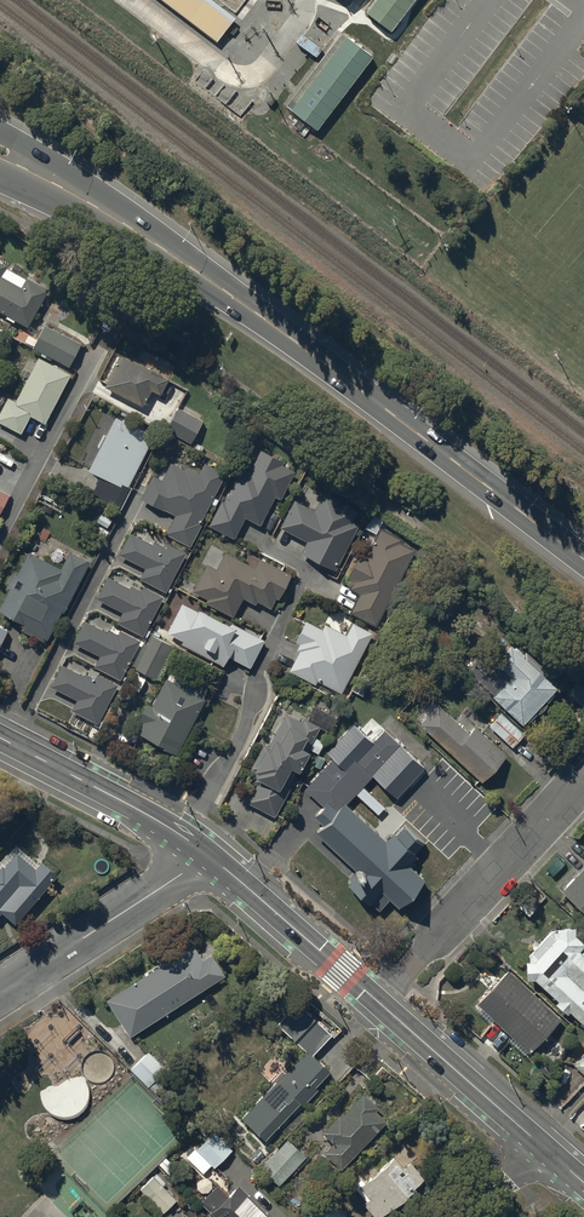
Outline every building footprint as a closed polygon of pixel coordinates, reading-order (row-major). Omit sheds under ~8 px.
[(207,0),(164,0),(219,42),(235,22),(207,0)] [(367,15),(391,35),(419,0),(379,0),(367,15)] [(372,53),(342,30),(286,103),(315,126),(372,53)] [(0,262),(0,308),(25,322),(45,287),(0,262)] [(79,343),(46,325),(34,347),(68,365),(79,343)] [(165,377),(121,354),(106,382),(141,401),(149,386),(158,390),(165,377)] [(8,398),(0,413),(0,419),(19,429),(29,411),(42,418),(66,373),(38,359),(15,402),(8,398)] [(203,419),(178,406),(166,427),(191,441),(203,419)] [(151,435),(115,417),(89,468),(105,476),(96,493),(116,503),(151,435)] [(281,459),(261,449),(251,470),(241,465),(224,500),(220,499),(208,523),(233,535),(244,513),(259,521),(273,492),(279,494),(291,469),(279,463),(281,459)] [(184,470),(170,463),(162,479),(152,474),(141,496),(175,513),(166,531),(189,543),(200,520),(198,519),(222,472),(204,463),(199,474),(186,467),(184,470)] [(0,490),(0,511),(8,495),(0,490)] [(355,509),(324,493),(315,510),(293,499),(281,525),(308,539),(302,551),(334,567),(356,522),(350,519),(355,509)] [(398,537),(381,528),(366,556),(358,552),(347,575),(354,578),(350,585),(360,590),(350,610),(373,622),(411,549),(396,541),(398,537)] [(153,544),(130,532),(120,551),(147,565),(141,576),(165,588),(185,551),(166,541),(163,546),(155,541),(153,544)] [(27,551),(16,573),(13,571),(6,585),(10,587),(0,606),(0,610),(45,633),(59,606),(63,608),(87,560),(68,550),(59,568),(27,551)] [(282,568),(260,557),(255,567),(224,551),(216,568),(206,562),(193,588),(207,595),(205,599),(232,612),(241,594),(254,600),(256,597),(270,603),(274,594),(278,596),(290,572),(282,568)] [(130,589),(107,577),(97,596),(123,610),(118,620),(142,633),(162,596),(142,586),(140,590),(131,586),(130,589)] [(231,624),(198,607),(197,609),(181,601),(166,630),(184,638),(182,642),(222,663),(227,652),(249,664),(262,638),(259,636),(232,622),(231,624)] [(107,632),(84,620),(74,639),(101,653),(95,664),(119,676),(139,639),(120,629),(117,633),(109,629),(107,632)] [(321,629),(304,621),(295,638),(302,641),(299,646),(301,648),(291,668),(302,674),(314,680),(316,677),(340,689),(371,631),(353,622),(347,634),(324,623),(321,629)] [(170,643),(151,633),(134,666),(153,676),(170,643)] [(556,685),(511,645),(489,670),(476,659),(464,672),(523,723),(556,685)] [(84,676),(61,664),(51,683),(77,697),(72,708),(96,720),(115,683),(96,673),(94,678),(85,673),(84,676)] [(203,697),(167,678),(152,707),(146,703),(138,718),(142,720),(137,730),(176,750),(203,697)] [(356,681),(352,689),(363,694),(367,687),(356,681)] [(381,700),(374,694),(368,700),(375,707),(381,700)] [(467,731),(438,703),(418,724),(478,782),(506,753),(475,724),(467,731)] [(499,709),(488,724),(512,743),(524,729),(499,709)] [(302,722),(287,713),(269,746),(264,743),(252,766),(258,769),(253,779),(258,781),(248,799),(273,812),(319,726),(304,718),(302,722)] [(369,737),(353,723),(328,750),(334,756),(305,787),(324,804),(327,800),(335,808),(342,800),(352,789),(359,782),(370,770),(398,798),(425,767),(384,729),(373,741),(369,737)] [(385,806),(359,782),(352,789),(378,813),(385,806)] [(374,830),(342,800),(335,808),(327,800),(324,804),(313,815),(322,823),(315,831),(358,871),(348,882),(369,901),(371,900),(379,907),(389,897),(397,904),(423,877),(408,863),(416,854),(399,839),(393,833),(386,841),(374,830)] [(19,848),(0,869),(0,906),(1,905),(16,918),(58,870),(44,858),(38,865),(19,848)] [(560,889),(583,911),(583,862),(560,889)] [(580,945),(583,941),(574,932),(573,924),(557,925),(558,932),(534,958),(525,959),(526,977),(534,976),(557,997),(555,1000),(566,1010),(568,1008),(582,1020),(580,1022),(583,1025),(583,948),(580,945)] [(200,960),(192,946),(108,999),(129,1032),(222,973),(210,954),(200,960)] [(561,1017),(507,968),(476,1003),(530,1051),(561,1017)] [(305,1048),(311,1054),(331,1033),(296,1001),(276,1022),(305,1048)] [(311,1054),(305,1048),(240,1116),(263,1138),(298,1102),(301,1105),(317,1088),(315,1085),(328,1071),(311,1054)] [(148,1050),(131,1068),(148,1085),(165,1067),(148,1050)] [(377,1106),(362,1092),(340,1117),(338,1115),(323,1130),(334,1141),(325,1151),(342,1166),(385,1119),(374,1109),(377,1106)] [(231,1148),(213,1131),(196,1148),(214,1165),(231,1148)] [(305,1155),(287,1139),(260,1168),(278,1184),(305,1155)] [(394,1154),(359,1185),(370,1197),(362,1203),(374,1216),(382,1216),(425,1179),(409,1160),(404,1165),(394,1154)] [(175,1198),(153,1175),(140,1188),(163,1210),(175,1198)] [(238,1183),(225,1195),(219,1189),(212,1196),(209,1193),(201,1201),(217,1216),(272,1216),(238,1183)] [(346,1215),(324,1193),(305,1212),(310,1216),(345,1216),(346,1215)]
